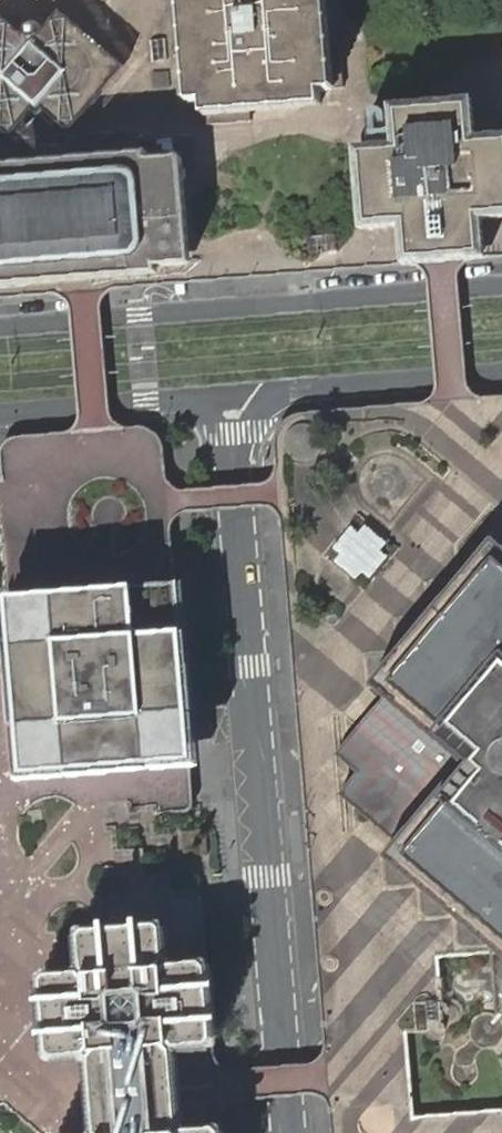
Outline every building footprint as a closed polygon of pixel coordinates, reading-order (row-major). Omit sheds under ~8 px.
[(175,56),(186,55),(190,103),(205,102),(207,126),(252,122),(251,111),(322,105),(321,91),(345,89),(341,43),(328,44),(324,0),(170,0),(175,56)] [(0,18),(0,129),(13,140),(34,112),(39,116),(45,111),(71,133),(127,67),(61,12),(34,45),(1,16),(0,18)] [(391,102),(394,145),(355,148),(361,230),(384,230),(400,228),(404,264),(444,262),(489,256),(486,220),(501,219),(501,135),(478,136),(474,97),(391,102)] [(0,165),(0,288),(86,281),(160,275),(159,268),(188,266),(191,264),(193,261),(184,159),(183,158),(181,157),(150,158),(149,152),(0,165)] [(454,398),(314,411),(302,411),(290,416),(282,422),(277,428),(274,438),(278,489),(307,845),(326,1078),(331,1132),(501,1132),(501,394),(454,398)] [(66,749),(68,771),(148,764),(147,743),(145,717),(171,715),(189,714),(183,633),(165,634),(138,636),(136,608),(134,589),(55,596),(56,615),(58,643),(32,645),(13,646),(19,726),(38,725),(64,723),(66,749)] [(115,872),(115,865),(103,866),(105,886),(117,885),(115,872)] [(223,1132),(217,1127),(181,1130),(179,1100),(177,1079),(174,1048),(210,1045),(215,1039),(209,967),(202,962),(167,965),(164,929),(157,925),(87,931),(82,936),(85,973),(49,975),(44,981),(50,1053),(55,1058),(92,1055),(95,1086),(97,1107),(99,1132),(223,1132)]
